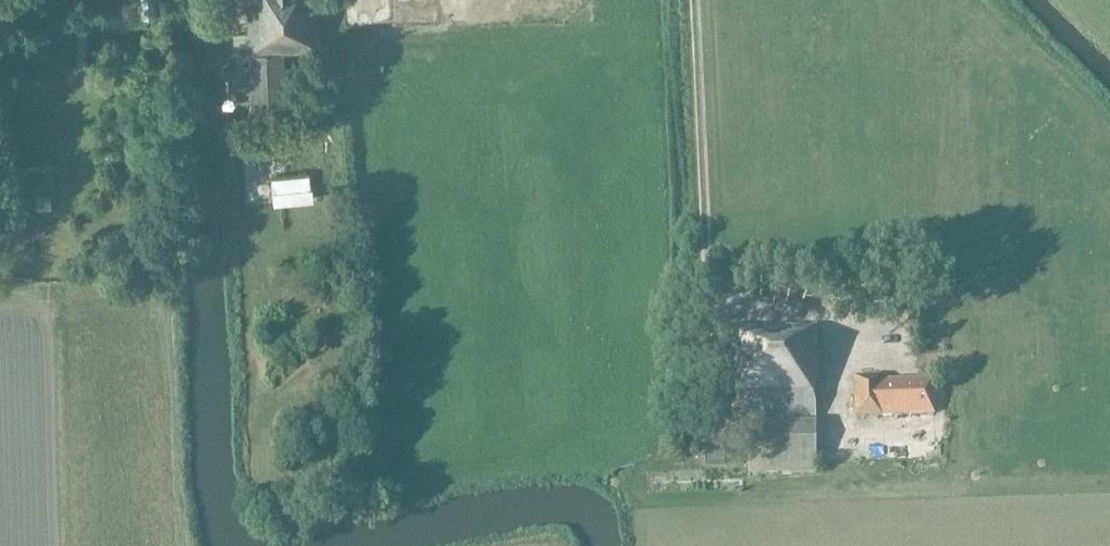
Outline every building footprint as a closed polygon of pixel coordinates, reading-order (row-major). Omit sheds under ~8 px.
[(250,53),(252,100),(285,98),(283,51),(319,49),(317,0),(248,0),(250,53)] [(814,383),(817,383),(816,327),(730,329),(732,420),(815,419),(814,383)] [(855,417),(934,414),(935,379),(883,380),(880,377),(854,378),(855,406),(855,417)] [(813,424),(788,424),(747,424),(747,473),(815,472),(813,424)]
